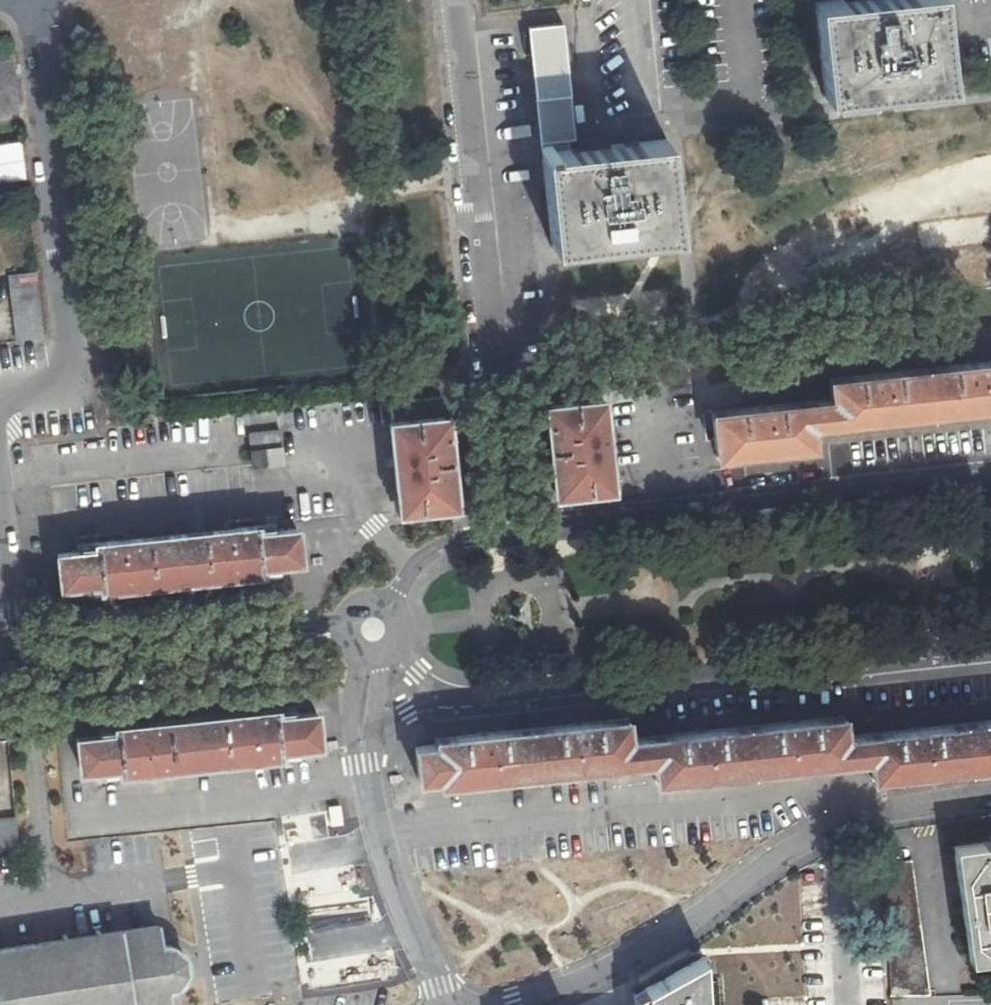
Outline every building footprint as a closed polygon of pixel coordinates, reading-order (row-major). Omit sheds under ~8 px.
[(812,4),(823,96),(946,81),(936,0),(843,0),(812,4)] [(663,141),(613,146),(570,151),(568,140),(575,139),(563,25),(526,28),(550,246),(674,232),(663,141)] [(8,91),(16,90),(11,52),(0,54),(0,92),(8,91)] [(16,90),(8,91),(13,115),(19,115),(16,90)] [(13,115),(8,91),(0,92),(0,117),(13,115)] [(44,341),(37,274),(9,277),(16,344),(44,341)] [(667,291),(568,297),(570,332),(668,327),(667,291)] [(765,456),(815,451),(813,430),(990,412),(990,363),(827,380),(829,401),(708,414),(713,462),(765,456)] [(547,490),(556,490),(568,489),(569,492),(602,488),(600,470),(604,470),(597,400),(603,399),(601,380),(560,384),(541,386),(544,421),(539,422),(547,490)] [(371,404),(372,409),(374,425),(382,424),(389,493),(393,493),(396,511),(430,507),(430,503),(439,502),(448,502),(440,433),(436,434),(433,398),(371,404)] [(242,434),(245,467),(277,463),(273,430),(242,434)] [(78,592),(121,587),(247,573),(274,570),(274,564),(293,562),(289,529),(270,530),(270,525),(73,545),(74,552),(52,554),(55,589),(77,586),(78,592)] [(244,713),(124,726),(92,730),(93,737),(72,739),(75,771),(96,769),(97,776),(294,755),(293,748),(313,746),(309,713),(289,715),(289,708),(244,713)] [(990,768),(990,723),(883,735),(844,739),(842,718),(799,722),(672,737),(639,740),(643,765),(653,764),(656,784),(869,759),(872,782),(990,768)] [(439,786),(643,765),(639,740),(628,741),(625,720),(594,723),(462,738),(435,741),(435,747),(414,749),(418,783),(438,780),(439,786)] [(16,848),(13,819),(0,820),(0,850),(16,848)] [(979,973),(990,971),(990,854),(961,859),(979,973)] [(882,865),(886,939),(888,998),(929,995),(910,864),(882,865)] [(0,946),(0,1004),(169,1004),(167,991),(172,990),(177,988),(182,983),(186,976),(186,968),(185,961),(182,956),(178,951),(172,947),(166,946),(160,946),(157,924),(0,946)] [(698,955),(630,997),(630,1004),(702,1004),(698,955)]
